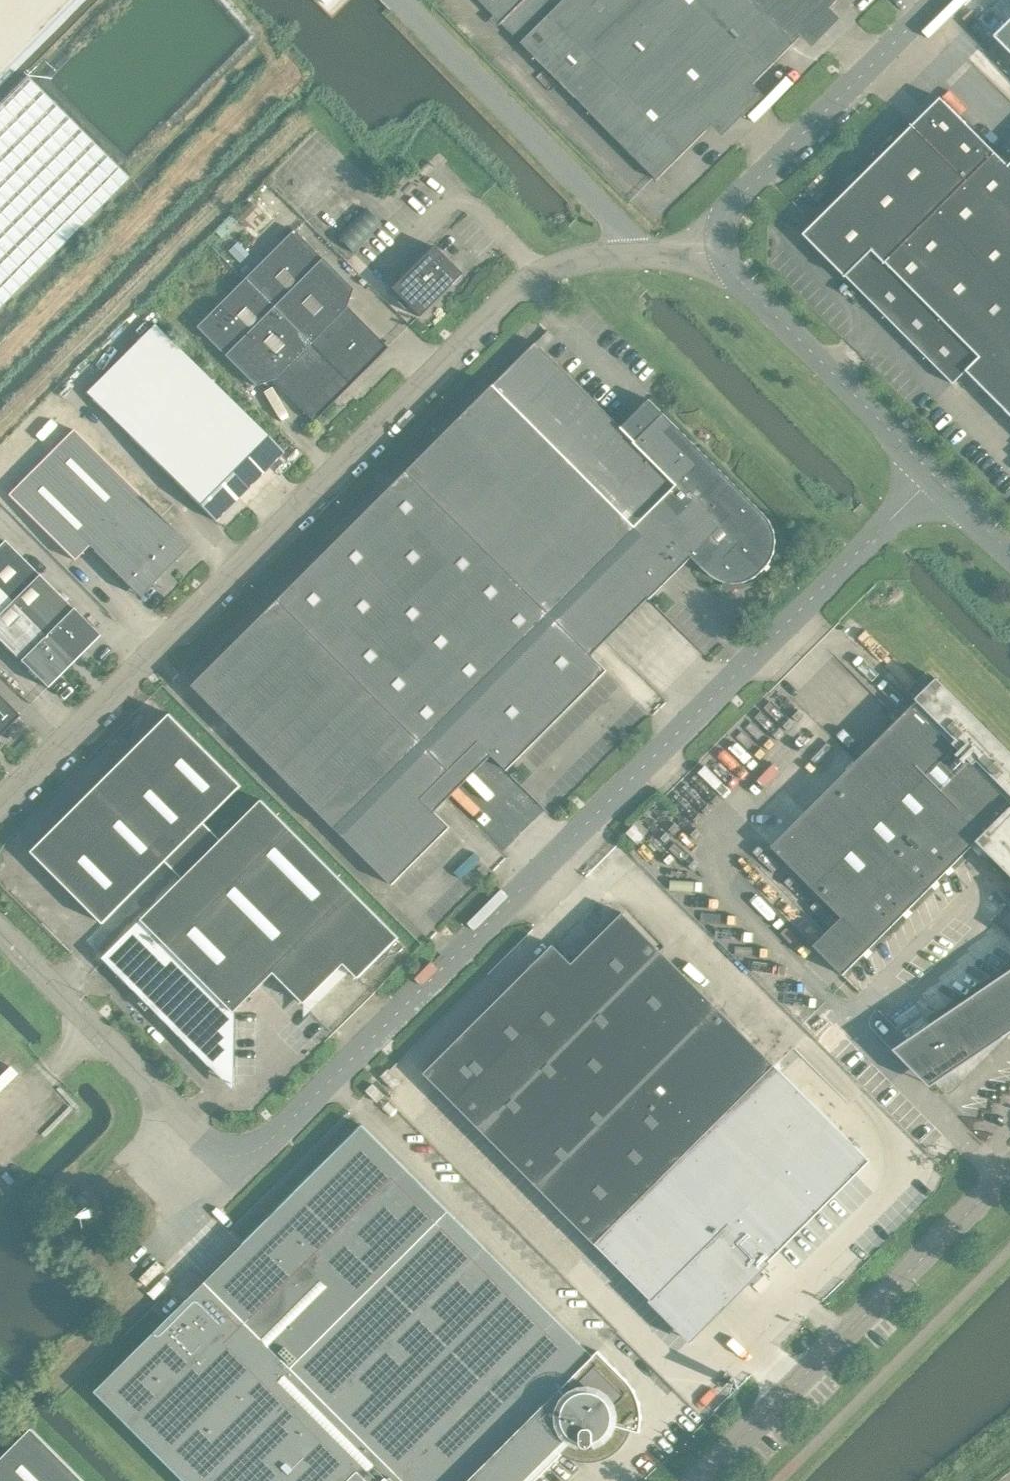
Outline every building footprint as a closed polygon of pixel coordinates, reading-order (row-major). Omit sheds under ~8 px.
[(649,172),(657,180),(837,1),(836,0),(478,0),(649,172)] [(994,36),(1009,53),(1009,20),(994,36)] [(15,291),(28,278),(128,179),(27,78),(0,105),(0,306),(15,291)] [(1008,166),(940,98),(803,234),(845,277),(846,276),(953,384),(966,371),(968,373),(1009,415),(1009,164),(1008,166)] [(353,254),(380,224),(362,207),(334,236),(353,254)] [(244,278),(350,384),(387,347),(346,306),(352,289),(293,229),(244,278)] [(432,245),(389,288),(405,304),(418,316),(460,274),(432,245)] [(350,384),(244,278),(195,327),(254,386),(272,380),(313,421),(350,384)] [(193,684),(192,685),(392,885),(450,827),(432,810),(421,799),(435,786),(478,742),(490,753),(494,758),(507,770),(510,766),(607,670),(592,656),(594,655),(580,641),(635,585),(649,599),(653,595),(691,557),(705,571),(713,577),(723,581),(733,583),(743,582),(754,577),(763,571),(769,562),(773,552),(775,542),(773,531),(769,521),(763,513),(663,413),(650,400),(573,323),(570,315),(556,323),(536,342),(494,384),(201,677),(198,680),(194,684),(193,684)] [(86,393),(214,520),(282,452),(154,324),(86,393)] [(7,494),(73,560),(87,546),(138,596),(189,545),(72,429),(7,494)] [(46,687),(99,635),(4,540),(0,544),(0,641),(46,687)] [(936,677),(915,699),(917,701),(771,847),(841,917),(813,946),(842,975),(976,841),(1009,875),(1009,751),(936,677)] [(18,715),(0,697),(0,733),(18,715)] [(182,878),(221,840),(204,823),(241,785),(170,713),(31,851),(103,923),(165,861),(182,878)] [(262,800),(221,840),(182,878),(103,958),(118,974),(119,974),(134,990),(149,1005),(164,1020),(165,1020),(195,1051),(210,1066),(218,1074),(222,1069),(231,1069),(231,1061),(235,1057),(235,1011),(274,973),(304,1003),(344,964),(358,978),(399,937),(262,800)] [(637,844),(644,837),(632,825),(625,833),(637,844)] [(553,945),(424,1073),(594,1243),(651,1299),(653,1301),(690,1339),(741,1288),(769,1261),(869,1160),(773,1064),(623,913),(572,963),(553,945)] [(893,1049),(930,1087),(1009,1032),(1009,970),(893,1049)] [(381,1076),(394,1089),(401,1082),(388,1069),(381,1076)] [(366,1091),(367,1092),(377,1102),(384,1095),(373,1084),(366,1091)] [(603,1437),(605,1435),(608,1432),(610,1428),(611,1425),(639,1432),(639,1431),(641,1417),(639,1403),(634,1391),(627,1380),(597,1351),(592,1356),(362,1125),(95,1391),(185,1480),(535,1480),(562,1454),(556,1449),(570,1435),(573,1438),(576,1440),(581,1442),(581,1443),(582,1444),(583,1446),(585,1447),(587,1447),(589,1447),(590,1446),(591,1446),(592,1445),(593,1444),(593,1443),(593,1442),(596,1441),(597,1442),(599,1443),(600,1443),(602,1442),(603,1441),(604,1440),(604,1439),(604,1438),(604,1437),(603,1437)] [(69,1205),(77,1214),(93,1200),(84,1191),(69,1205)] [(31,1428),(0,1459),(0,1480),(84,1480),(31,1428)]
